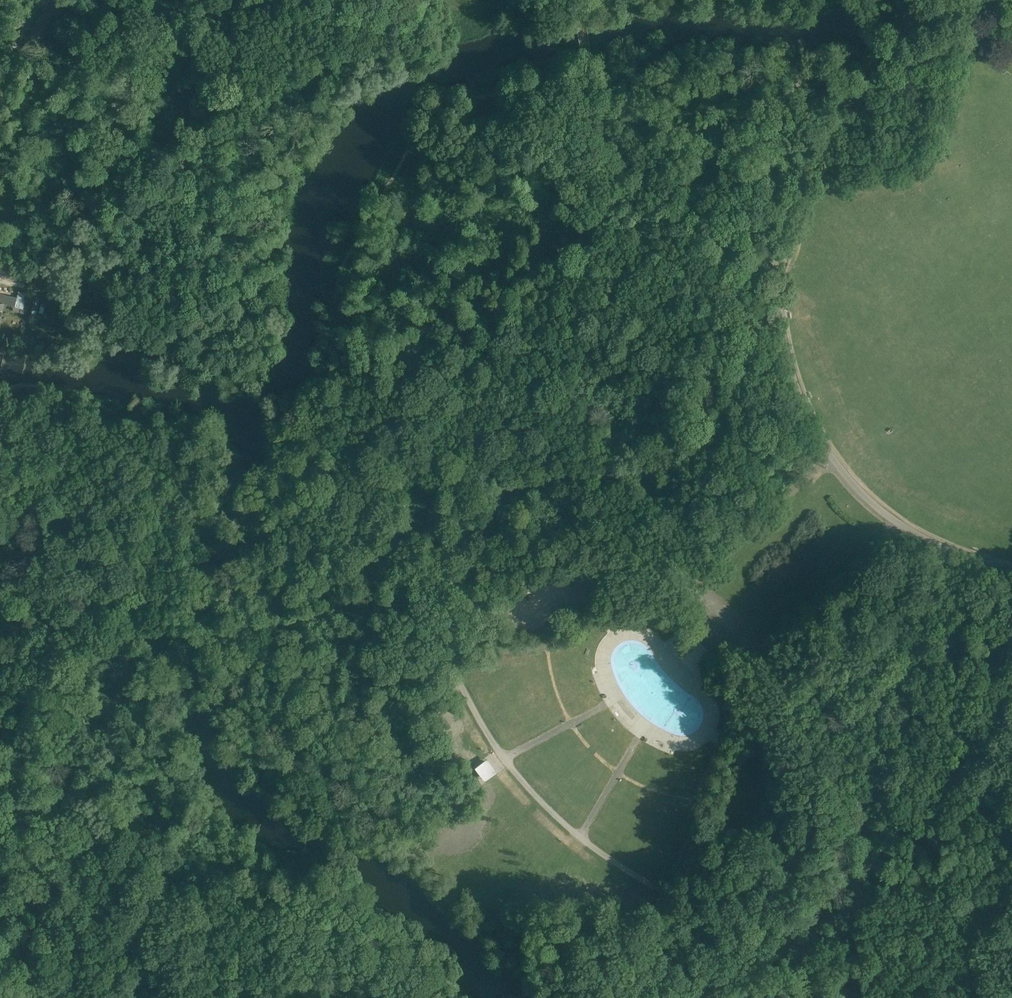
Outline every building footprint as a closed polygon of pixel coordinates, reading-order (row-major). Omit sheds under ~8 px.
[(17,298),(0,294),(0,320),(0,321),(4,304),(15,306),(17,298)] [(494,771),(487,762),(478,768),(485,778),(494,771)]
